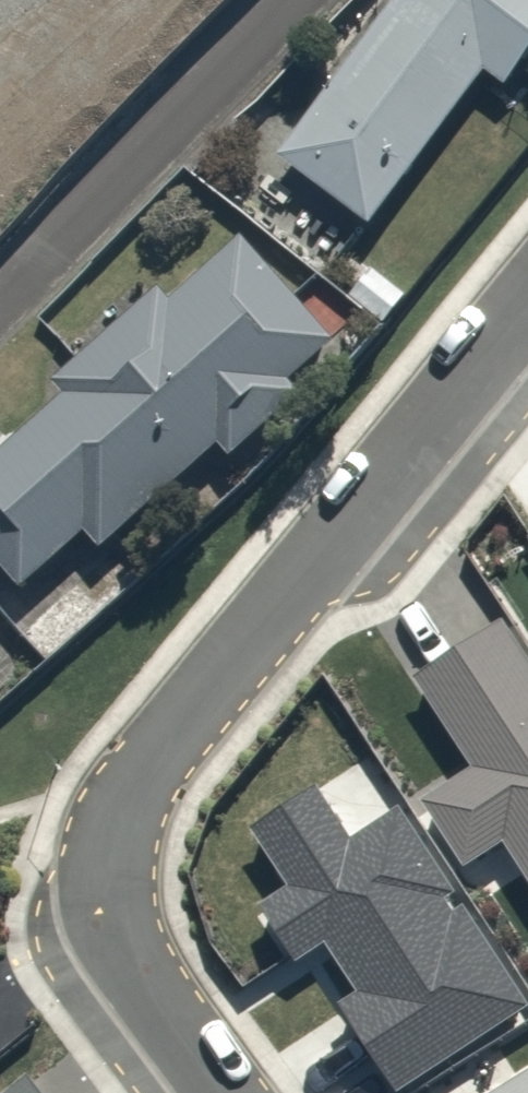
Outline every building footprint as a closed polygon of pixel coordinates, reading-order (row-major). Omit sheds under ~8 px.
[(394,4),(397,6),(282,161),(373,229),(489,73),(512,90),(527,68),(527,0),(397,0),(394,4)] [(246,239),(174,303),(162,289),(55,384),(68,399),(0,459),(0,563),(25,591),(89,534),(105,552),(223,446),(235,460),(305,397),(296,386),(342,346),(246,239)] [(511,834),(527,861),(527,660),(506,625),(420,680),(478,775),(428,806),(463,863),(511,834)] [(33,1078),(15,1092),(45,1092),(33,1078)] [(503,1092),(527,1092),(527,1078),(503,1092)]
